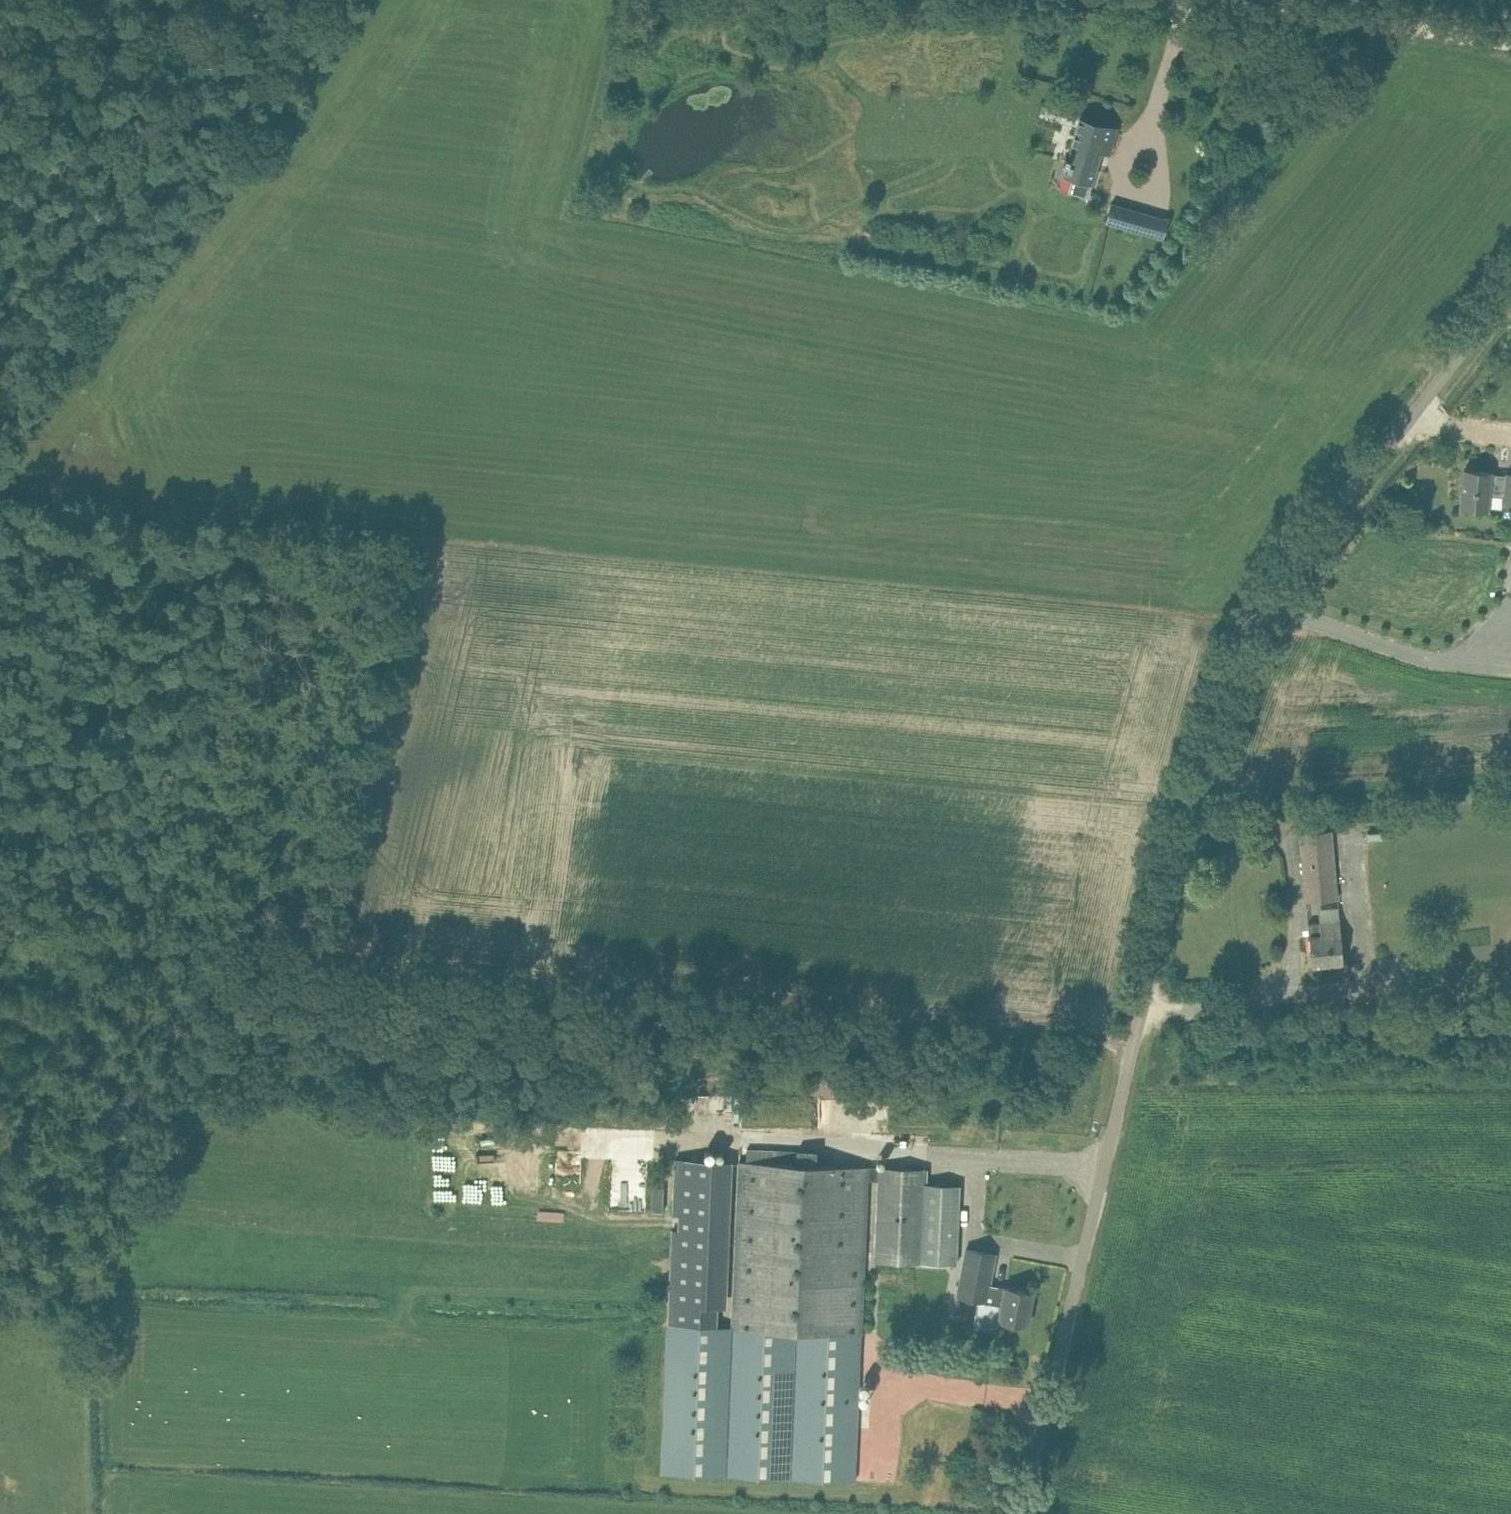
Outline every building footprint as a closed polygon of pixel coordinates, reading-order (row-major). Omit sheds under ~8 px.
[(1088,196),(1101,152),(1110,155),(1117,129),(1079,119),(1067,163),(1059,161),(1052,186),(1088,196)] [(1107,221),(1143,232),(1149,213),(1112,202),(1107,221)] [(1510,502),(1510,474),(1507,473),(1507,474),(1491,473),(1491,472),(1465,469),(1461,506),(1487,509),(1490,487),(1505,488),(1504,501),(1510,502)] [(1300,833),(1306,900),(1338,897),(1332,830),(1300,833)] [(1318,910),(1319,921),(1308,922),(1312,965),(1343,962),(1340,919),(1338,908),(1318,910)] [(746,1161),(739,1161),(733,1327),(668,1325),(662,1474),(855,1482),(867,1179),(879,1179),(876,1260),(956,1263),(959,1183),(925,1182),(926,1169),(805,1164),(806,1151),(747,1148),(746,1161)] [(733,1160),(675,1158),(669,1304),(727,1306),(733,1160)] [(982,1316),(1014,1322),(1027,1324),(1033,1292),(990,1284),(996,1253),(966,1248),(957,1295),(979,1299),(977,1309),(982,1316)]
